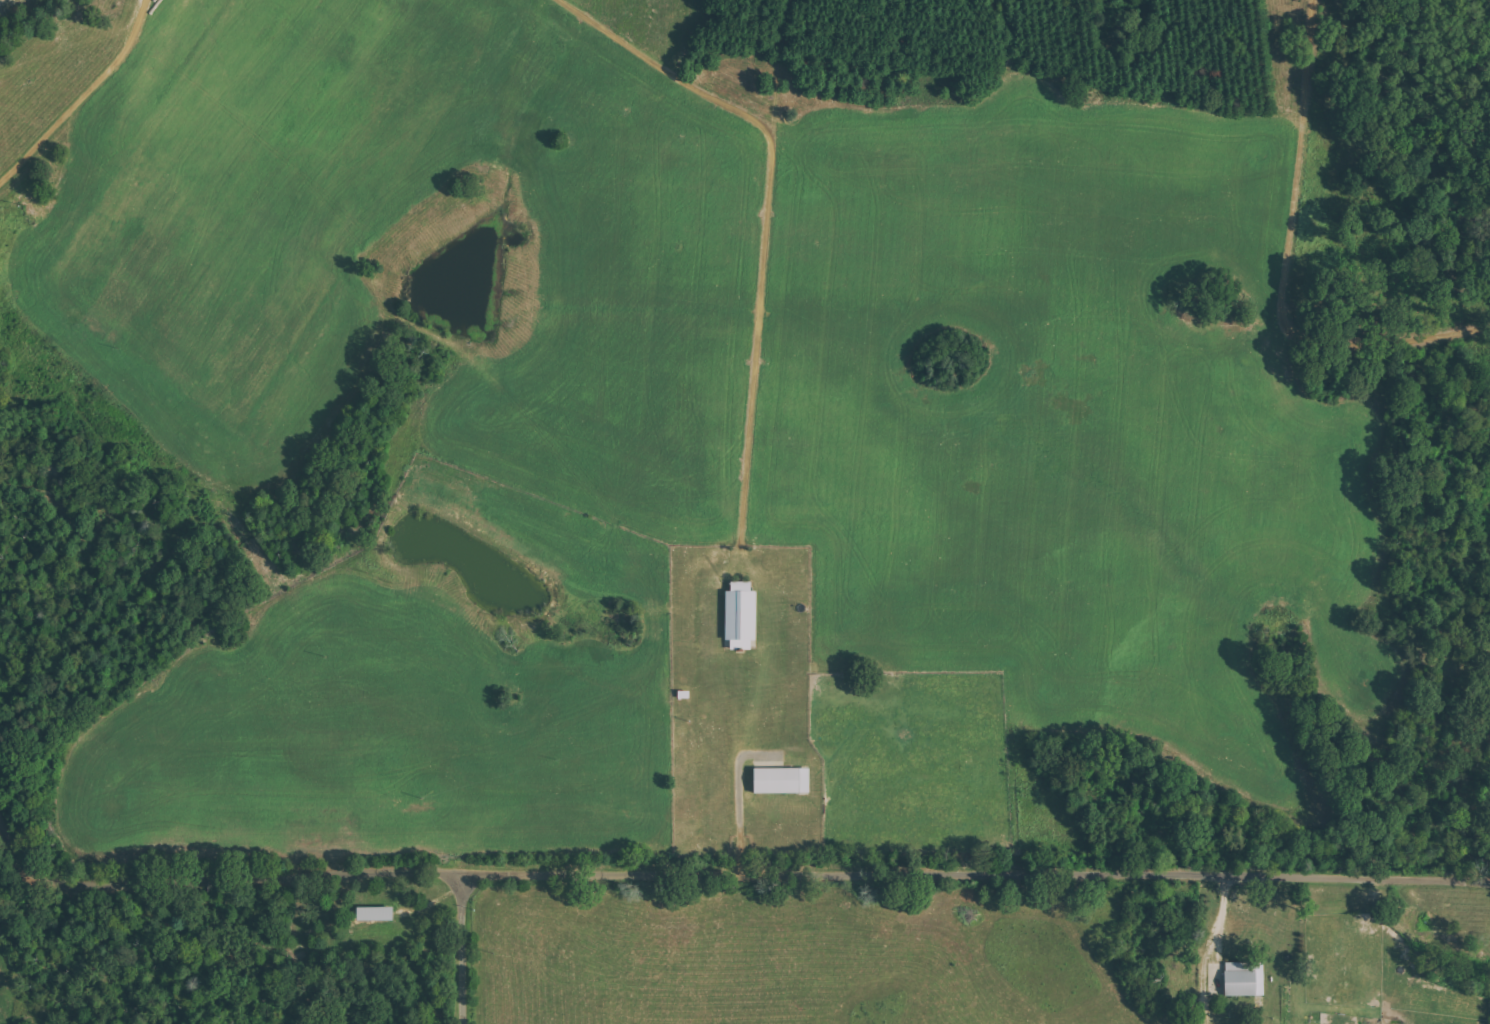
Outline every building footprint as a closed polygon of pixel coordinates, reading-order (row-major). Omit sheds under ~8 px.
[(759,590),(754,590),(754,582),(733,581),(733,590),(728,590),(728,640),(733,640),(733,649),(753,649),(754,640),(758,640),(759,590)] [(757,793),(812,792),(812,767),(757,768),(757,793)] [(395,907),(359,907),(359,920),(395,920),(395,907)] [(1228,996),(1267,995),(1266,962),(1227,962),(1228,996)]
